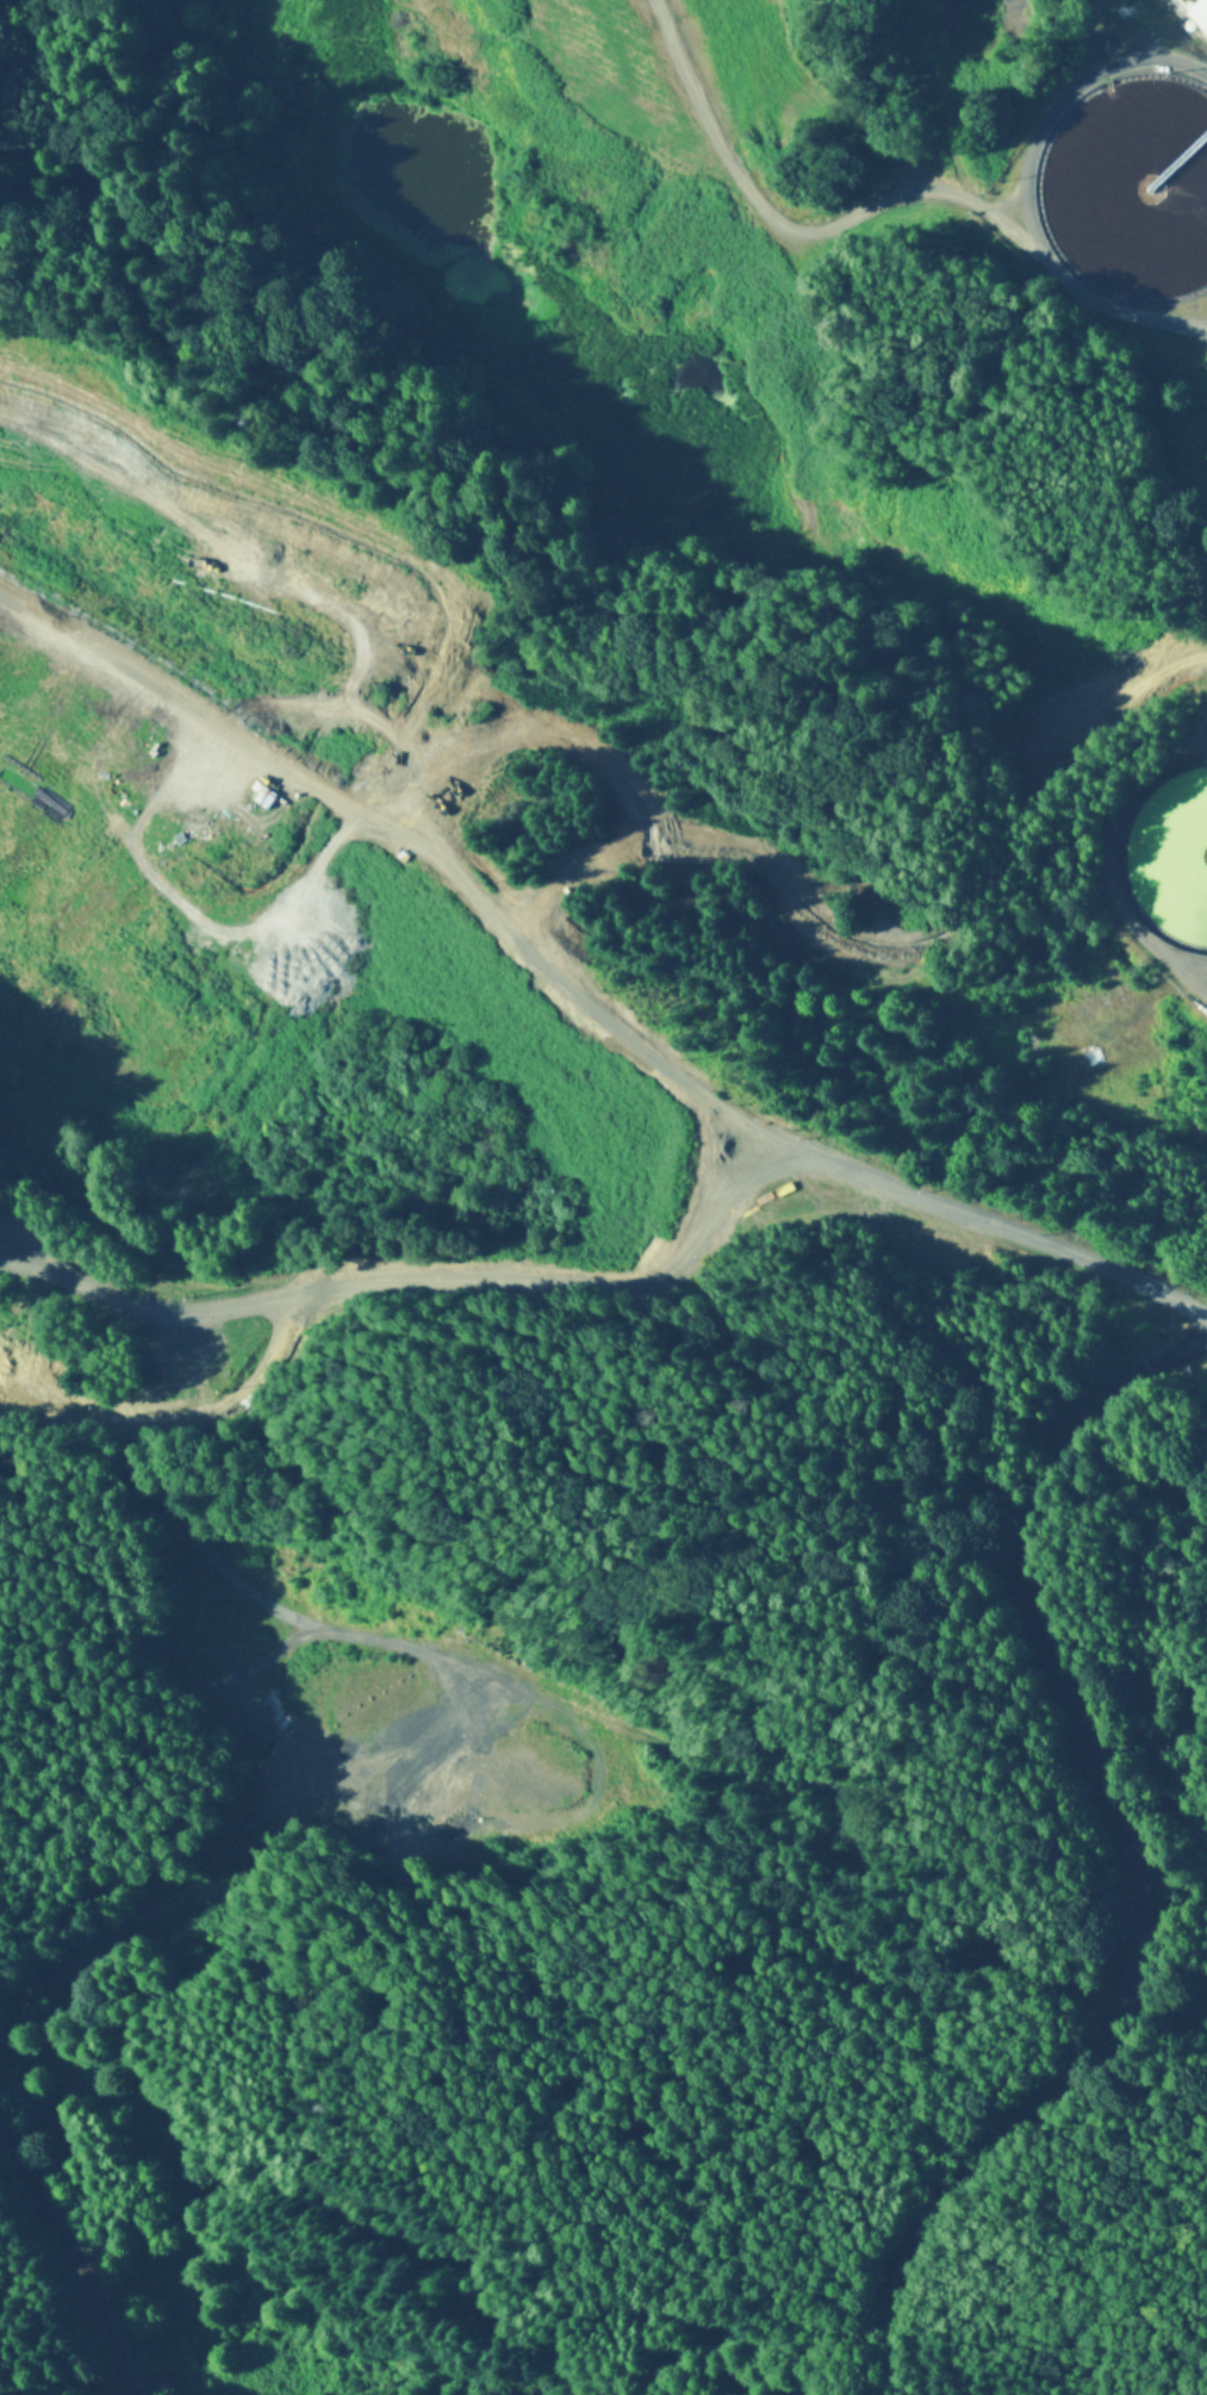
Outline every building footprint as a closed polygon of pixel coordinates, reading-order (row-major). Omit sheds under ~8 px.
[(1197,16),(1206,27),(1206,6),(1197,16)]
